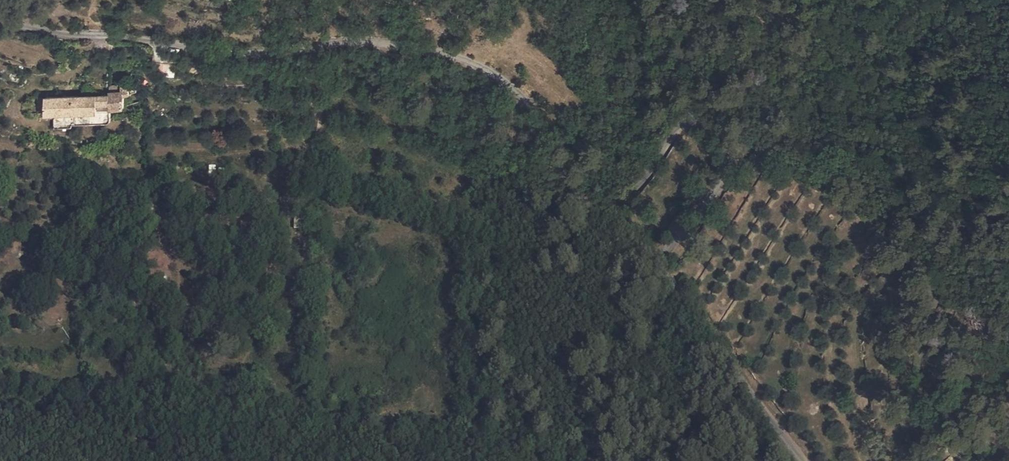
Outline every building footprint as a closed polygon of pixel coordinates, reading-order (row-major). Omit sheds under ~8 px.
[(105,111),(120,109),(119,91),(105,92),(105,96),(105,111)] [(105,111),(105,96),(67,93),(64,97),(47,98),(31,99),(31,110),(35,110),(35,115),(105,111)]
